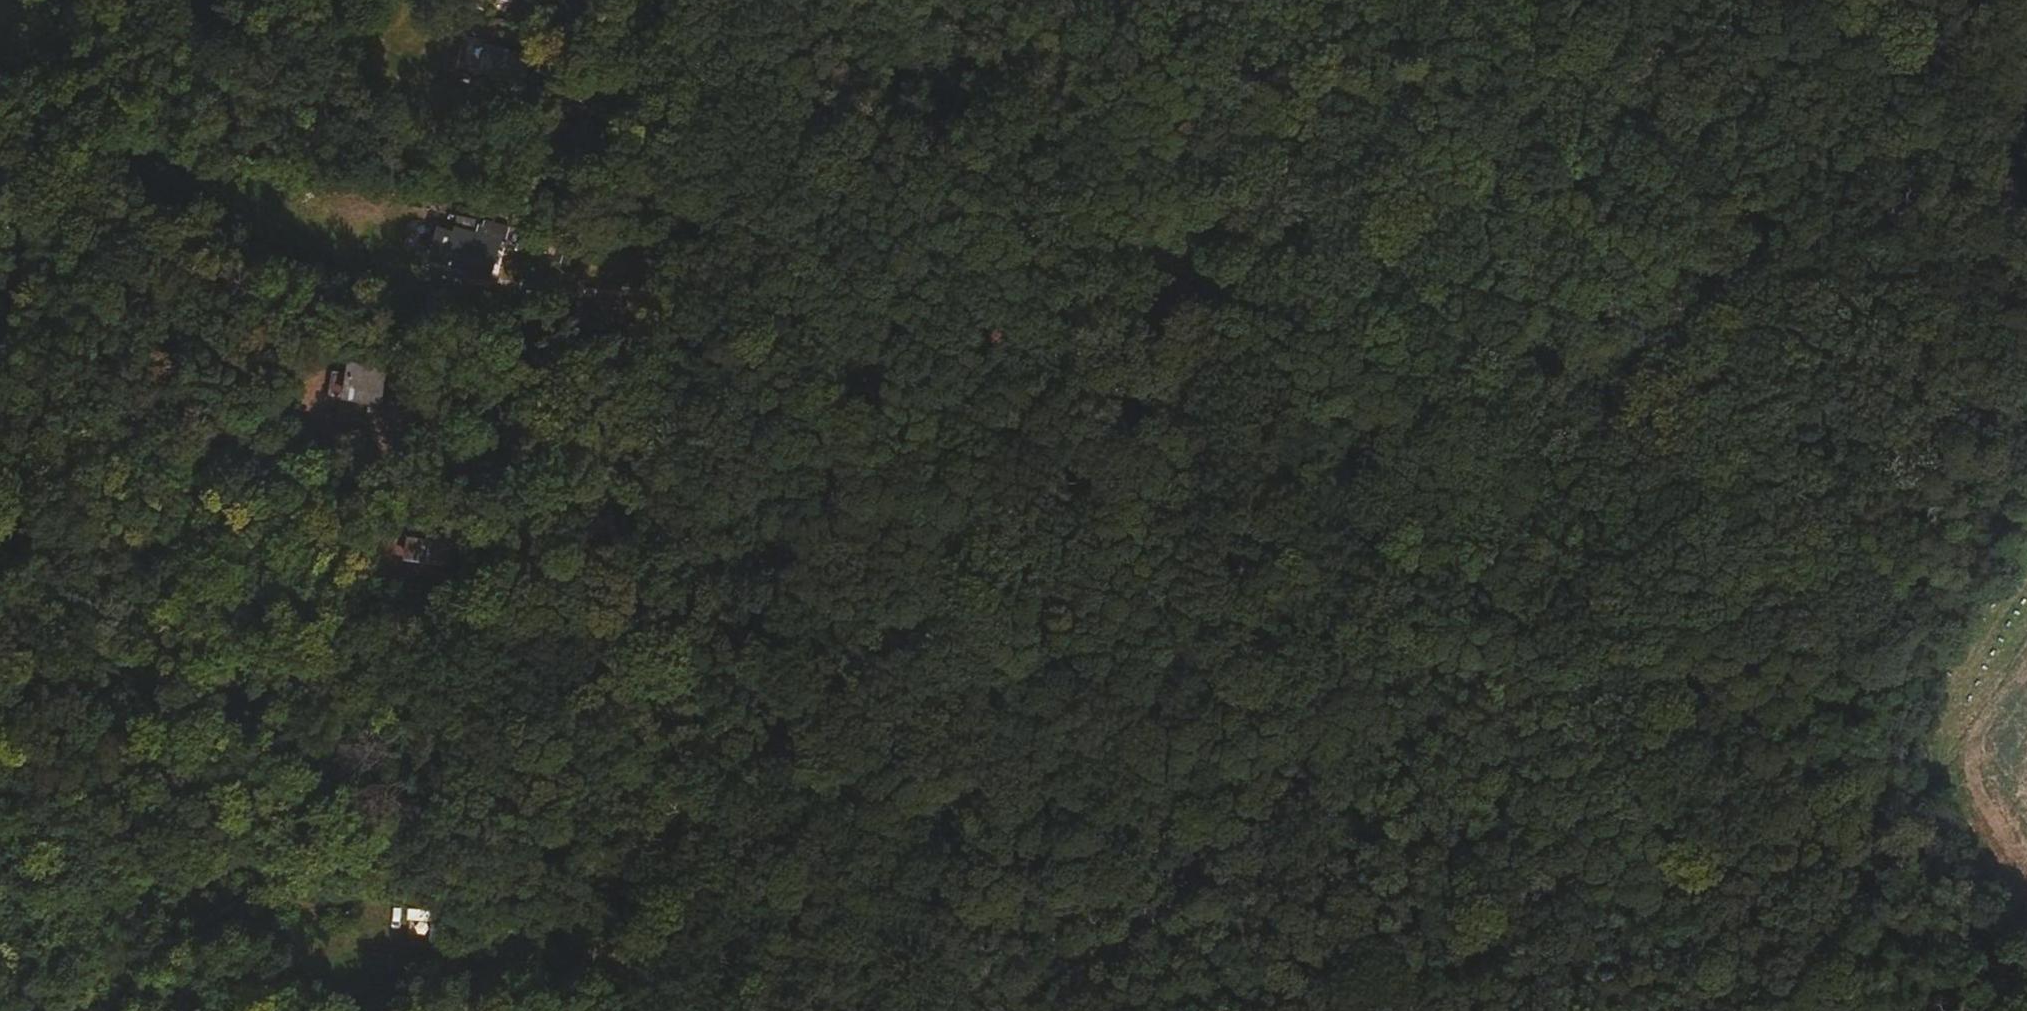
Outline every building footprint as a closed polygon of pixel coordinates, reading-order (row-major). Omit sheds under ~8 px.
[(508,70),(512,44),(488,39),(484,64),(508,70)] [(518,72),(523,47),(512,44),(508,70),(518,72)] [(496,251),(500,230),(454,219),(450,240),(496,251)] [(386,402),(391,370),(355,363),(349,395),(386,402)] [(457,565),(460,548),(434,544),(431,561),(457,565)]
